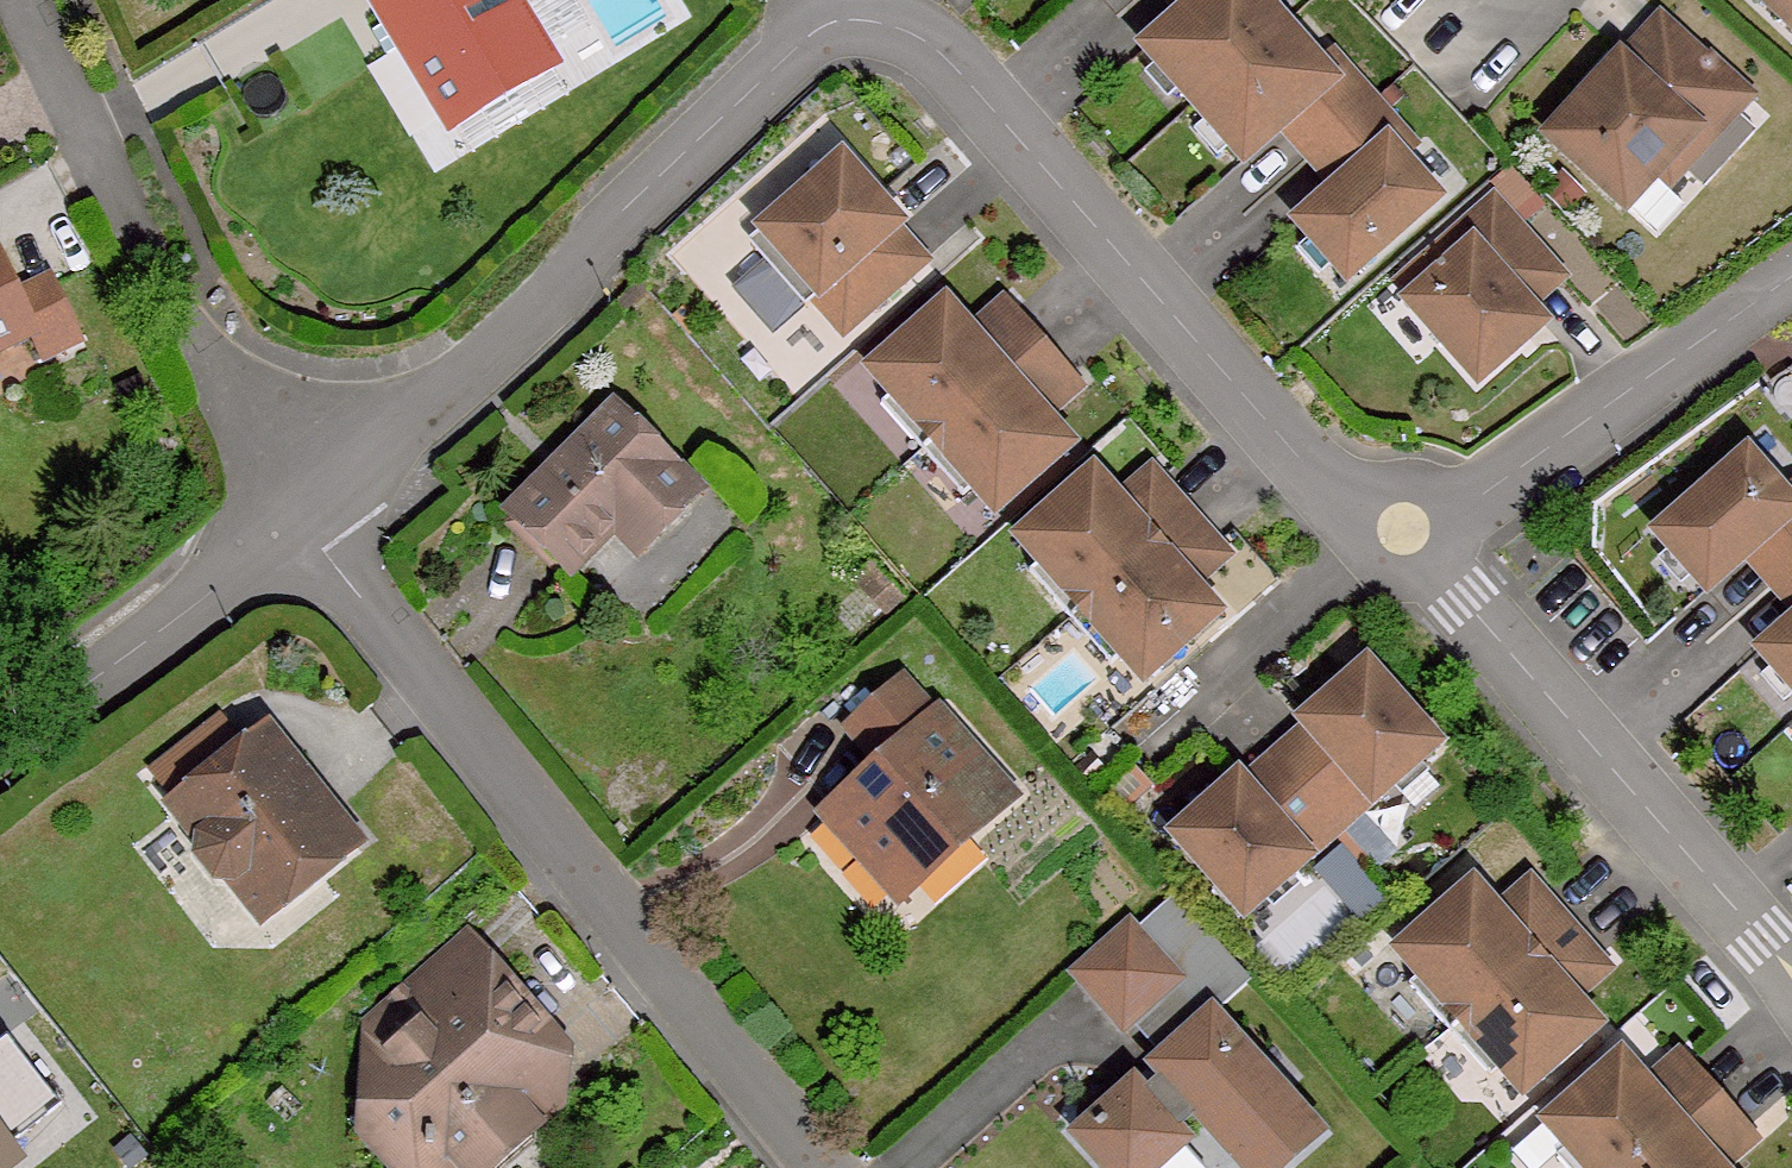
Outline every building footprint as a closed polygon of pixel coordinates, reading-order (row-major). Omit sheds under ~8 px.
[(522,0),(393,0),(454,108),(551,53),(522,0)] [(1190,3),(1181,10),(1141,45),(1192,102),(1282,23),(1262,0),(1187,0),(1190,3)] [(1187,0),(1171,0),(1181,10),(1190,3),(1187,0)] [(1791,19),(1791,0),(1771,0),(1791,19)] [(1752,95),(1662,12),(1549,134),(1629,208),(1663,171),(1673,181),(1752,95)] [(1319,64),(1282,23),(1192,102),(1242,159),(1282,124),(1290,117),(1317,147),(1371,99),(1330,54),(1319,64)] [(381,62),(435,150),(461,134),(407,45),(381,62)] [(1399,155),(1410,144),(1371,99),(1317,147),(1343,177),(1335,184),(1295,219),(1346,276),(1436,196),(1399,155)] [(1343,177),(1317,147),(1290,117),(1282,124),(1308,155),(1335,184),(1343,177)] [(860,217),(823,176),(743,246),(760,265),(715,306),(754,351),(796,316),(825,348),(893,288),(843,232),(860,217)] [(1521,296),(1554,267),(1494,200),(1416,268),(1429,282),(1413,296),(1410,300),(1480,379),(1522,342),(1507,325),(1529,305),(1521,296)] [(880,241),(860,217),(843,232),(893,288),(904,278),(875,245),(880,241)] [(29,328),(43,355),(77,338),(48,280),(15,294),(0,261),(0,342),(29,328)] [(1562,276),(1554,267),(1521,296),(1529,305),(1562,276)] [(1429,282),(1416,268),(1400,282),(1413,296),(1429,282)] [(1544,322),(1529,305),(1507,325),(1522,342),(1544,322)] [(963,337),(937,308),(862,374),(885,399),(874,409),(890,426),(914,455),(1033,350),(1004,317),(971,347),(963,337)] [(1004,317),(996,308),(963,337),(971,347),(1004,317)] [(1062,383),(1033,350),(914,455),(955,501),(966,491),(988,517),(1063,450),(1038,422),(1029,412),(1062,383)] [(1071,393),(1062,383),(1029,412),(1038,422),(1071,393)] [(655,526),(697,486),(615,406),(509,506),(569,568),(613,523),(633,505),(655,526)] [(1759,442),(1669,522),(1720,579),(1759,544),(1768,536),(1791,563),(1791,479),(1759,442)] [(1152,485),(1144,475),(1111,505),(1119,514),(1152,485)] [(1111,505),(1085,476),(1011,542),(1033,567),(1023,577),(1038,594),(1063,622),(1181,517),(1152,485),(1119,514),(1111,505)] [(634,546),(655,526),(633,505),(613,523),(634,546)] [(1210,551),(1181,517),(1063,622),(1104,669),(1114,659),(1136,684),(1211,618),(1186,590),(1177,580),(1210,551)] [(1768,536),(1759,544),(1786,574),(1791,568),(1791,563),(1768,536)] [(1219,561),(1210,551),(1177,580),(1186,590),(1219,561)] [(1773,639),(1791,660),(1791,622),(1773,639)] [(1437,737),(1367,659),(1326,695),(1341,712),(1286,761),(1337,819),(1369,790),(1373,794),(1437,737)] [(994,791),(900,685),(853,726),(883,763),(835,806),(905,888),(967,832),(959,822),(994,791)] [(1303,715),(1308,720),(1276,749),(1286,761),(1341,712),(1326,695),(1303,715)] [(234,873),(260,906),(280,891),(297,894),(318,879),(317,869),(353,841),(266,730),(239,746),(219,720),(153,771),(206,837),(205,852),(221,874),(234,873)] [(1244,777),(1239,772),(1216,792),(1231,810),(1286,761),(1276,749),(1244,777)] [(1231,810),(1216,792),(1175,829),(1245,908),(1309,851),(1305,847),(1337,819),(1286,761),(1231,810)] [(1002,801),(994,791),(959,822),(967,832),(1002,801)] [(1499,927),(1532,898),(1523,888),(1490,918),(1499,927)] [(1507,979),(1561,930),(1532,898),(1499,927),(1490,918),(1465,889),(1391,956),(1413,980),(1403,989),(1444,1035),(1507,979)] [(1125,1027),(1180,979),(1132,925),(1078,973),(1125,1027)] [(1561,930),(1507,979),(1444,1035),(1485,1081),(1494,1072),(1517,1097),(1591,1030),(1566,1002),(1557,992),(1590,963),(1561,930)] [(544,1118),(523,1091),(528,1006),(465,933),(374,1013),(403,1048),(382,1066),(375,1133),(433,1138),(457,1167),(488,1167),(544,1118)] [(1566,1002),(1599,973),(1590,963),(1557,992),(1566,1002)] [(1213,1017),(1180,979),(1125,1027),(1158,1065),(1213,1017)] [(544,1118),(562,1103),(565,1048),(528,1006),(523,1091),(544,1118)] [(1316,1135),(1213,1017),(1158,1065),(1164,1072),(1139,1094),(1133,1087),(1078,1134),(1108,1167),(1150,1167),(1181,1142),(1174,1134),(1198,1113),(1234,1153),(1248,1167),(1278,1167),(1316,1135)] [(13,1155),(3,1143),(60,1100),(9,1035),(0,1041),(0,1165),(13,1155)] [(1647,1098),(1680,1068),(1671,1058),(1638,1088),(1647,1098)] [(1558,1167),(1635,1167),(1710,1102),(1680,1068),(1647,1098),(1638,1088),(1613,1059),(1539,1126),(1561,1151),(1551,1160),(1558,1167)] [(1164,1072),(1158,1065),(1133,1087),(1139,1094),(1164,1072)] [(1710,1102),(1635,1167),(1710,1167),(1706,1163),(1739,1134),(1710,1102)] [(433,1138),(375,1133),(403,1167),(457,1167),(433,1138)] [(1739,1134),(1706,1163),(1710,1167),(1720,1167),(1747,1144),(1739,1134)]
